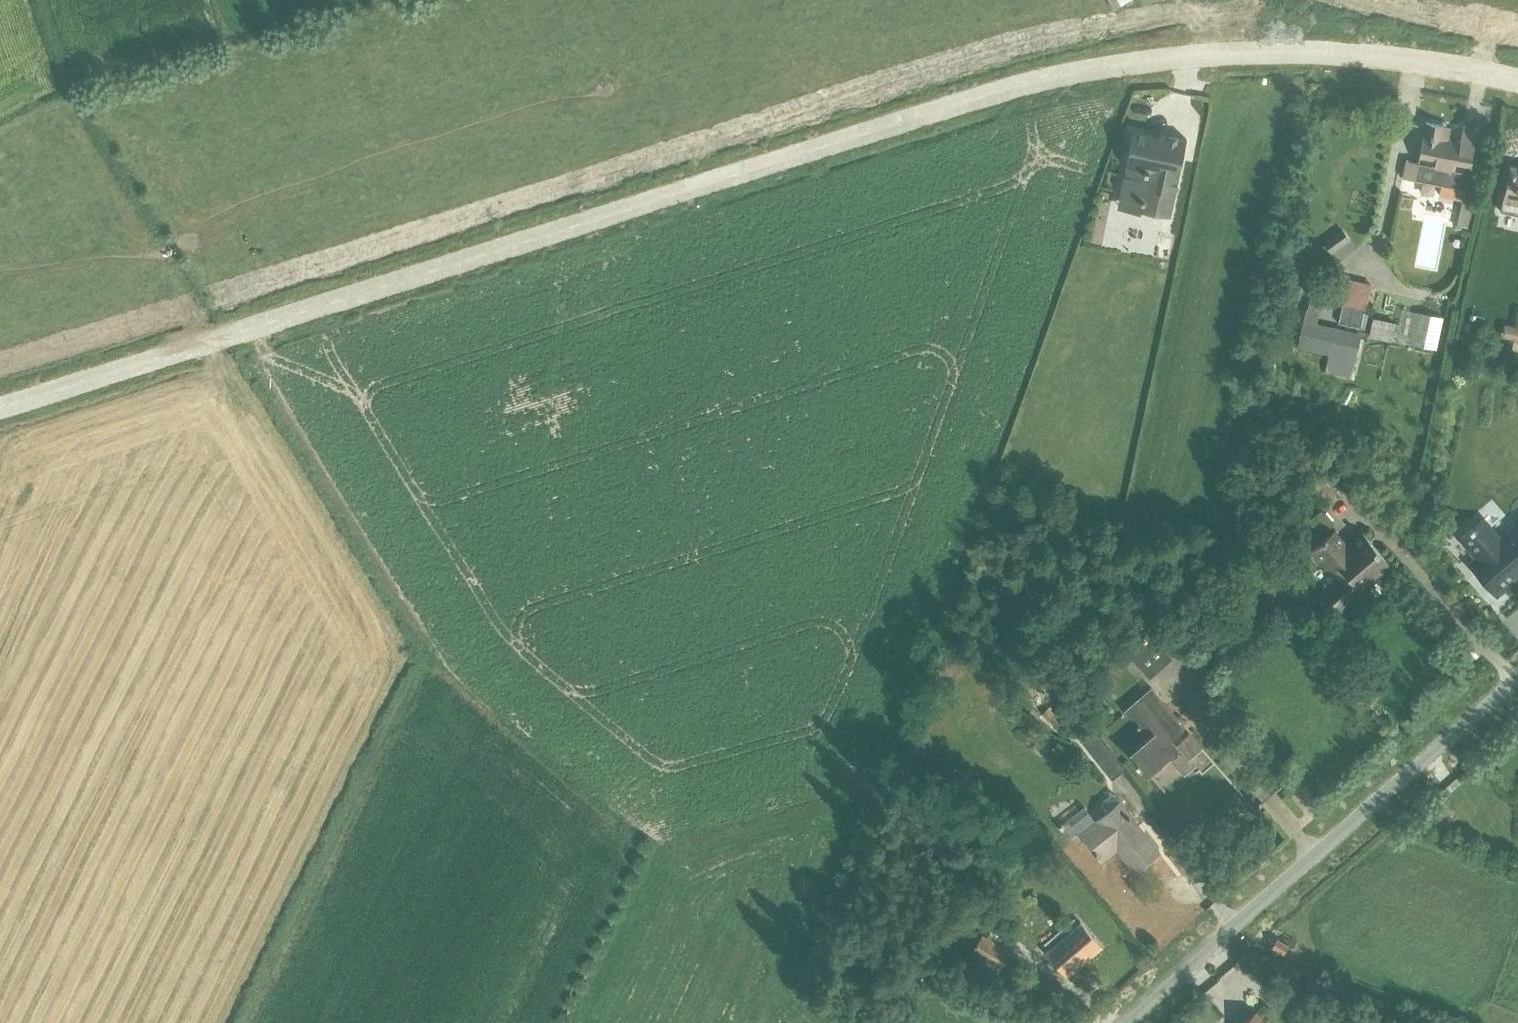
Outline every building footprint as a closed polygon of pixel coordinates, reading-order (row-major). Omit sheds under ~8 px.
[(1116,8),(1128,0),(1110,0),(1116,8)] [(1406,158),(1403,176),(1418,179),(1418,181),(1442,186),(1440,194),(1463,199),(1457,226),(1475,229),(1480,202),(1465,199),(1479,127),(1465,125),(1461,140),(1449,138),(1451,125),(1427,121),(1419,161),(1406,158)] [(1134,129),(1118,206),(1172,215),(1188,137),(1161,131),(1160,135),(1134,129)] [(1502,210),(1517,213),(1517,163),(1511,162),(1502,210)] [(1349,277),(1339,321),(1363,326),(1373,283),(1349,277)] [(1307,306),(1299,345),(1329,353),(1326,370),(1352,376),(1361,330),(1318,321),(1320,309),(1307,306)] [(1373,317),(1369,336),(1393,341),(1397,321),(1373,317)] [(1502,336),(1517,339),(1517,318),(1516,325),(1505,322),(1502,336)] [(1459,537),(1474,556),(1468,561),(1498,596),(1517,578),(1517,518),(1501,533),(1485,515),(1459,537)] [(1336,527),(1311,549),(1325,565),(1322,568),(1324,570),(1329,567),(1340,581),(1326,594),(1326,603),(1333,607),(1340,607),(1362,589),(1363,591),(1390,568),(1393,571),(1397,568),(1363,530),(1349,542),(1336,527)] [(1045,557),(1033,571),(1040,576),(1051,562),(1045,557)] [(986,567),(983,577),(1002,582),(1004,572),(986,567)] [(1150,630),(1127,649),(1150,676),(1173,656),(1150,630)] [(1152,686),(1125,708),(1138,724),(1151,723),(1156,729),(1130,752),(1148,772),(1175,748),(1179,753),(1172,758),(1185,773),(1197,763),(1191,756),(1203,746),(1152,686)] [(1084,805),(1059,825),(1071,840),(1081,832),(1103,861),(1119,849),(1136,870),(1160,851),(1120,800),(1096,819),(1084,805)] [(1081,921),(1048,949),(1069,974),(1102,946),(1081,921)] [(983,933),(972,950),(1001,968),(1012,951),(1000,943),(1004,937),(992,929),(987,936),(983,933)] [(1290,943),(1278,936),(1272,947),(1284,954),(1290,943)] [(1256,1009),(1241,1022),(1268,1022),(1256,1009)]
